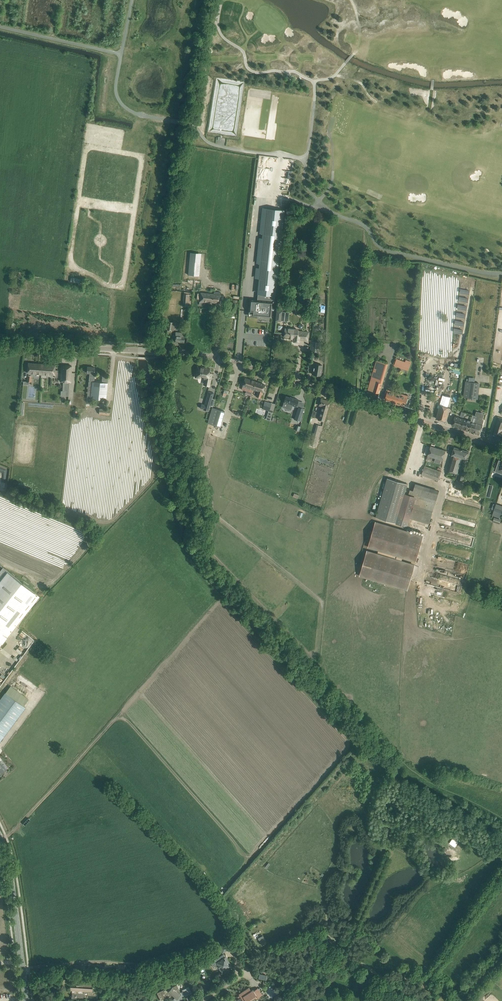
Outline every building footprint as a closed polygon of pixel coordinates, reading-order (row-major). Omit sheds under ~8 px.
[(259,174),(258,175),(260,176),(259,179),(265,180),(265,181),(272,181),(267,179),(268,168),(269,168),(270,164),(266,162),(270,163),(271,160),(274,161),(275,159),(279,160),(280,158),(272,157),(269,156),(259,155),(258,159),(260,160),(259,174)] [(260,279),(259,295),(277,297),(285,210),(266,209),(261,265),(269,265),(268,279),(260,279)] [(190,258),(188,276),(199,277),(201,259),(190,258)] [(201,293),(200,301),(199,301),(199,307),(204,308),(205,301),(220,303),(221,292),(214,292),(214,294),(201,293)] [(251,301),(249,312),(253,313),(253,317),(270,319),(272,304),(251,301)] [(275,321),(281,322),(281,321),(288,321),(289,313),(282,312),(282,311),(276,311),(275,321)] [(299,339),(305,340),(306,332),(297,331),(297,329),(285,328),(284,337),(289,337),(289,339),(293,340),(293,341),(299,342),(299,339)] [(185,333),(176,332),(176,334),(175,336),(172,335),(172,341),(184,342),(185,333)] [(311,352),(318,352),(319,342),(312,341),(311,352)] [(397,359),(394,365),(408,371),(412,363),(406,360),(405,362),(397,359)] [(58,377),(58,375),(58,370),(55,370),(55,365),(28,363),(27,373),(41,374),(41,377),(46,378),(47,374),(55,375),(55,377),(58,377)] [(321,375),(322,365),(314,364),(312,374),(321,375)] [(60,381),(70,382),(72,366),(61,365),(60,381)] [(195,365),(192,377),(196,378),(196,375),(201,376),(202,377),(201,381),(207,382),(209,372),(207,372),(207,368),(195,365)] [(90,373),(87,398),(106,400),(108,383),(94,382),(95,376),(93,376),(94,374),(95,367),(87,367),(87,373),(90,373)] [(438,414),(436,419),(446,421),(448,417),(450,408),(458,376),(445,373),(437,403),(441,404),(440,405),(439,408),(439,409),(438,414)] [(372,376),(368,390),(379,393),(383,380),(372,376)] [(242,386),(241,391),(249,394),(251,394),(253,389),(255,381),(245,378),(243,383),(242,386)] [(255,381),(253,389),(259,391),(258,393),(259,393),(258,397),(261,398),(263,389),(265,384),(255,381)] [(464,393),(463,397),(476,399),(479,383),(475,383),(475,382),(466,381),(465,381),(465,384),(465,385),(464,393)] [(388,390),(385,399),(397,403),(397,404),(405,406),(408,397),(400,395),(400,393),(388,390)] [(286,396),(284,401),(287,403),(286,408),(290,409),(292,405),(296,406),(298,400),(290,396),(290,397),(286,396)] [(202,404),(200,408),(203,409),(209,411),(210,406),(213,406),(214,401),(212,400),(212,399),(207,397),(204,405),(202,404)] [(322,406),(318,420),(323,422),(325,416),(329,401),(321,399),(319,405),(322,406)] [(265,401),(262,409),(269,410),(267,416),(271,418),(274,409),(270,408),(271,403),(265,401)] [(298,407),(293,419),(299,421),(304,409),(298,407)] [(211,412),(208,423),(220,427),(223,416),(224,411),(213,408),(211,412)] [(474,432),(480,433),(484,420),(482,420),(484,414),(481,413),(480,413),(478,414),(475,423),(477,423),(474,432)] [(472,421),(465,419),(455,416),(452,425),(474,432),(477,423),(472,422),(472,421)] [(498,417),(493,434),(501,436),(501,418),(498,417)] [(316,425),(312,440),(313,440),(318,441),(322,426),(316,425)] [(430,446),(429,451),(426,461),(431,463),(432,457),(443,460),(444,455),(446,450),(430,446)] [(452,456),(448,470),(453,472),(457,473),(461,462),(462,459),(460,458),(462,449),(454,447),(453,450),(451,449),(450,451),(450,452),(449,454),(452,455),(452,456)] [(462,449),(460,458),(462,459),(461,462),(464,463),(465,463),(466,460),(467,456),(468,451),(462,449)] [(334,468),(336,462),(317,455),(315,461),(334,468)] [(424,466),(421,475),(438,480),(441,472),(440,471),(437,470),(436,470),(431,468),(425,466),(424,466)] [(376,517),(396,523),(399,524),(404,526),(405,521),(412,496),(408,495),(405,494),(408,484),(387,478),(376,517)] [(456,480),(455,487),(463,489),(464,482),(462,481),(461,481),(459,481),(459,480),(456,480)] [(416,497),(410,518),(429,524),(439,491),(415,484),(413,491),(410,490),(408,495),(412,496),(416,497)] [(492,515),(501,518),(501,516),(501,509),(495,507),(492,515)] [(423,535),(397,528),(376,521),(368,547),(416,561),(423,535)] [(367,550),(359,576),(407,590),(415,564),(367,550)] [(0,571),(0,646),(39,596),(3,568),(0,571)] [(25,708),(5,693),(0,700),(0,742),(25,708)] [(264,935),(258,938),(262,945),(268,942),(264,935)] [(219,948),(222,953),(229,949),(226,943),(219,948)] [(227,958),(226,955),(225,956),(224,954),(216,959),(214,957),(209,960),(213,967),(217,964),(221,971),(231,965),(226,958),(227,958)] [(76,985),(78,985),(78,987),(70,986),(70,990),(72,990),(72,998),(76,998),(76,996),(84,997),(84,993),(82,993),(83,991),(92,992),(93,982),(77,981),(76,985)] [(157,992),(161,1000),(173,995),(175,997),(176,998),(172,1000),(179,1000),(180,1000),(183,998),(183,997),(192,992),(189,987),(182,990),(183,991),(180,992),(177,985),(172,987),(170,989),(168,987),(157,992)] [(237,1000),(238,1000),(251,1000),(250,998),(254,996),(255,998),(256,999),(262,995),(264,994),(262,991),(260,992),(260,991),(258,989),(258,988),(254,991),(253,989),(251,991),(249,987),(241,993),(241,994),(238,996),(239,999),(237,1000)]
